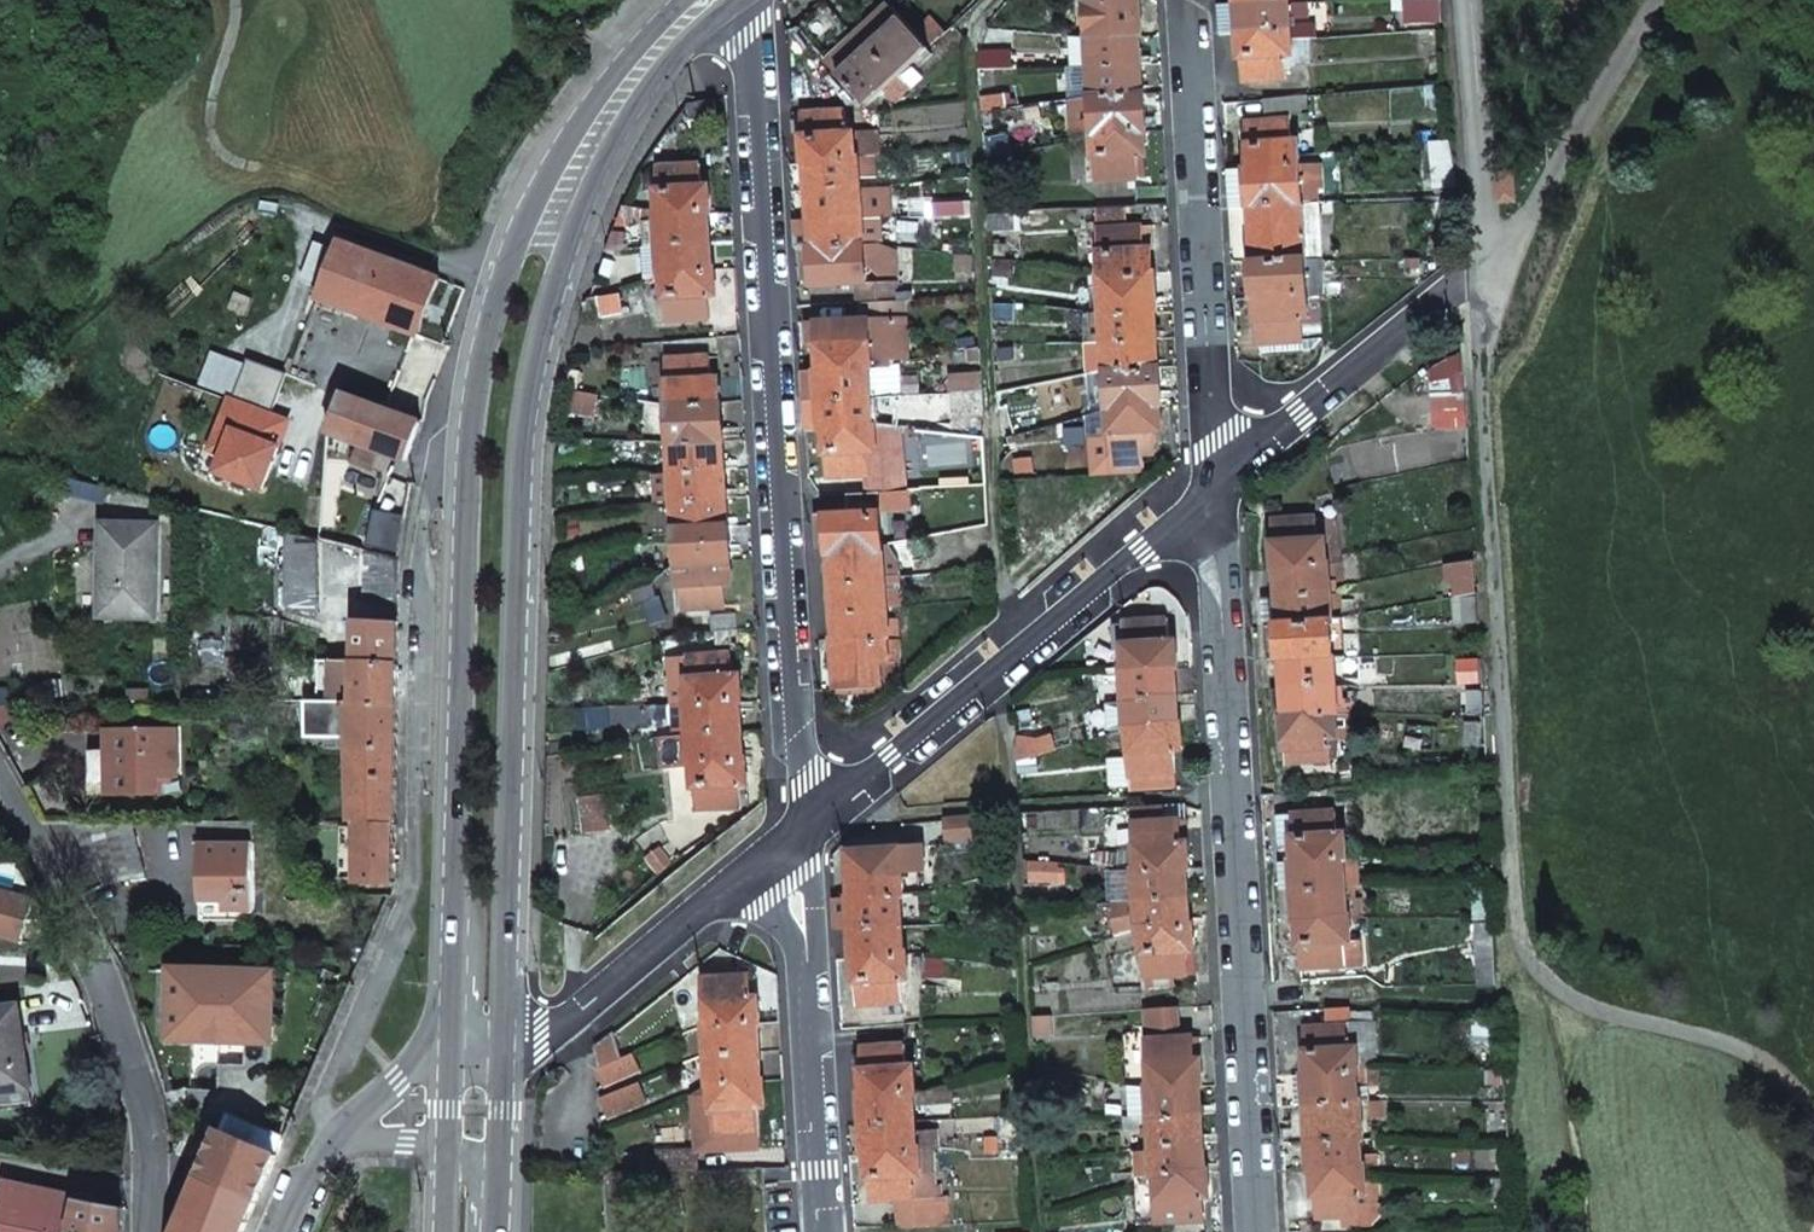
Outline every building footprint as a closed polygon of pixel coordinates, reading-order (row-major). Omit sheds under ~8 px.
[(1090,70),(1096,183),(1140,181),(1139,158),(1146,157),(1145,133),(1147,133),(1145,94),(1142,94),(1139,40),(1142,40),(1140,0),(1111,2),(1086,4),(1087,39),(1090,70)] [(1238,33),(1242,81),(1287,78),(1285,56),(1293,55),(1290,20),(1290,4),(1289,0),(1237,0),(1237,3),(1238,33)] [(1416,22),(1446,20),(1445,0),(1415,0),(1416,22)] [(1290,20),(1310,18),(1309,2),(1306,2),(1290,4),(1290,20)] [(874,103),(900,79),(931,50),(929,49),(928,50),(915,35),(916,34),(902,19),(889,6),(858,37),(827,3),(802,28),(837,71),(835,72),(868,108),(874,103)] [(1238,33),(1237,3),(1218,5),(1219,14),(1220,35),(1238,33)] [(916,34),(915,35),(928,50),(929,49),(943,35),(930,22),(916,34)] [(1070,40),(1072,71),(1090,70),(1087,39),(1070,40)] [(900,79),(874,103),(881,111),(893,100),(896,103),(910,91),(900,79)] [(982,98),(983,111),(996,109),(995,96),(982,98)] [(1307,96),(1264,99),(1266,116),(1308,112),(1307,96)] [(811,220),(813,248),(811,248),(813,287),(857,285),(866,284),(868,282),(866,265),(864,245),(863,219),(861,189),(861,178),(860,158),(857,158),(856,136),(848,136),(847,113),(802,114),(803,142),(805,164),(808,164),(808,175),(810,204),(811,220)] [(1306,261),(1304,230),(1303,201),(1300,167),(1299,140),(1292,141),(1291,120),(1246,122),(1249,169),(1246,169),(1249,208),(1251,207),(1254,263),(1251,263),(1253,297),(1256,297),(1258,344),(1303,341),(1302,318),(1309,317),(1306,261)] [(1433,143),(1434,163),(1448,163),(1447,143),(1433,143)] [(874,156),(860,158),(861,178),(877,177),(874,156)] [(716,290),(714,271),(713,271),(709,215),(711,215),(711,195),(710,187),(703,188),(701,166),(658,169),(661,216),(658,216),(658,229),(646,227),(648,248),(659,246),(661,276),(664,276),(667,322),(711,320),(710,298),(717,298),(716,290)] [(1300,167),(1303,201),(1318,201),(1315,166),(1300,167)] [(1229,197),(1229,210),(1249,208),(1246,169),(1228,171),(1229,197)] [(1513,171),(1492,173),(1494,200),(1515,199),(1513,171)] [(888,187),(861,189),(863,219),(890,220),(888,187)] [(1098,196),(1098,208),(1117,207),(1115,195),(1098,196)] [(1303,201),(1304,230),(1321,229),(1320,202),(1318,202),(1318,201),(1303,201)] [(1098,208),(1098,230),(1127,228),(1126,207),(1117,207),(1098,208)] [(646,227),(658,229),(658,216),(658,212),(631,208),(629,224),(646,227)] [(991,216),(992,233),(1014,232),(1013,216),(991,216)] [(795,236),(796,249),(811,248),(813,248),(811,220),(794,222),(795,236)] [(909,222),(911,236),(933,234),(933,220),(909,222)] [(1098,230),(1111,456),(1156,453),(1155,431),(1162,430),(1160,407),(1163,406),(1160,367),(1159,367),(1156,313),(1158,312),(1155,274),(1153,274),(1152,249),(1145,250),(1144,227),(1127,228),(1098,230)] [(1304,230),(1306,261),(1323,260),(1321,229),(1304,230)] [(440,279),(340,241),(319,299),(419,335),(440,279)] [(895,272),(893,247),(887,247),(877,244),(864,245),(866,265),(868,264),(874,274),(895,272)] [(643,248),(644,281),(661,276),(659,246),(648,248),(643,248)] [(974,255),(957,254),(956,268),(972,270),(974,255)] [(887,281),(868,282),(866,284),(857,285),(858,303),(859,303),(897,301),(896,281),(887,281)] [(598,297),(600,317),(621,315),(619,295),(598,297)] [(718,319),(717,298),(710,298),(711,320),(718,319)] [(909,362),(905,300),(897,301),(859,303),(861,322),(862,344),(871,344),(872,371),(892,369),(892,365),(909,362)] [(1012,306),(998,306),(998,321),(1013,321),(1012,306)] [(822,402),(823,431),(821,432),(824,478),(865,476),(869,475),(868,453),(877,452),(875,425),(872,426),(871,398),(869,371),(872,371),(871,344),(862,344),(861,322),(816,325),(816,344),(818,372),(820,372),(822,402)] [(805,326),(806,345),(816,344),(816,325),(805,326)] [(981,348),(967,350),(967,364),(981,363),(981,348)] [(276,407),(291,366),(251,352),(237,394),(235,393),(217,445),(231,449),(225,466),(270,481),(293,413),(276,407)] [(675,503),(682,611),(726,608),(724,586),(732,585),(732,581),(730,562),(733,561),(732,543),(730,527),(728,528),(728,521),(726,493),(724,456),(724,444),(726,444),(724,424),(723,405),(721,405),(719,381),(712,381),(711,373),(710,359),(666,361),(673,475),(675,503)] [(909,368),(892,369),(872,371),(869,371),(871,398),(912,396),(909,368)] [(804,383),(806,403),(822,402),(820,372),(818,372),(803,373),(804,383)] [(981,373),(954,374),(955,392),(964,391),(983,390),(981,373)] [(983,390),(964,391),(967,435),(985,437),(983,390)] [(422,422),(345,394),(342,394),(328,432),(397,458),(407,462),(422,422)] [(1433,396),(1435,429),(1469,427),(1466,394),(1433,396)] [(813,405),(811,426),(819,427),(820,406),(813,405)] [(1012,417),(1015,433),(1059,424),(1055,408),(1012,417)] [(865,476),(867,494),(903,492),(899,428),(875,425),(877,452),(868,453),(869,475),(865,476)] [(673,475),(655,476),(657,506),(675,503),(673,475)] [(885,578),(881,514),(827,517),(827,525),(828,548),(829,556),(831,556),(832,564),(834,599),(836,630),(837,639),(834,640),(837,690),(882,687),(882,665),(887,664),(887,663),(885,642),(889,642),(886,608),(885,578)] [(1283,658),(1284,686),(1286,713),(1283,713),(1286,762),(1331,759),(1329,738),(1336,737),(1335,713),(1338,712),(1335,657),(1332,618),(1331,593),(1328,563),(1326,563),(1325,539),(1318,540),(1317,517),(1272,520),(1275,569),(1278,569),(1281,624),(1278,624),(1280,658),(1283,658)] [(157,527),(103,525),(102,616),(150,618),(150,569),(156,569),(157,527)] [(828,548),(827,525),(819,525),(820,549),(828,548)] [(287,568),(319,577),(319,539),(286,531),(287,568)] [(1325,539),(1326,563),(1328,563),(1340,563),(1338,539),(1325,539)] [(401,559),(366,551),(366,585),(400,586),(401,559)] [(914,563),(915,576),(931,575),(930,562),(914,563)] [(287,605),(319,615),(319,577),(287,568),(287,605)] [(885,578),(886,608),(898,607),(896,577),(885,578)] [(400,586),(366,585),(366,603),(400,604),(400,586)] [(1331,593),(1332,618),(1342,618),(1341,593),(1331,593)] [(1462,596),(1464,623),(1478,622),(1476,596),(1462,596)] [(711,618),(713,634),(717,634),(738,632),(737,616),(711,618)] [(1332,618),(1335,657),(1345,657),(1342,618),(1332,618)] [(1177,707),(1177,697),(1176,669),(1178,669),(1177,642),(1169,642),(1167,619),(1125,622),(1125,625),(1127,669),(1123,669),(1125,703),(1126,731),(1130,731),(1132,758),(1133,777),(1175,774),(1176,774),(1175,751),(1182,750),(1181,723),(1178,723),(1177,707)] [(399,624),(356,622),(356,666),(398,666),(398,658),(399,624)] [(1278,624),(1266,625),(1268,659),(1280,658),(1278,624)] [(1126,649),(1125,625),(1116,625),(1117,649),(1126,649)] [(717,634),(717,648),(740,647),(738,632),(717,634)] [(741,727),(739,705),(742,704),(740,678),(733,678),(731,656),(687,658),(690,705),(688,705),(689,733),(689,736),(691,765),(694,765),(696,811),(741,808),(740,786),(747,786),(747,782),(745,759),(743,759),(741,727)] [(882,665),(882,687),(896,686),(894,662),(887,663),(887,664),(882,665)] [(332,666),(319,666),(319,705),(332,705),(332,666)] [(398,666),(356,666),(332,666),(332,705),(398,705),(398,666)] [(1176,669),(1177,697),(1194,695),(1193,667),(1178,669),(1176,669)] [(1284,686),(1272,687),(1273,714),(1283,713),(1286,713),(1284,686)] [(9,708),(9,689),(0,690),(0,708),(9,708)] [(1466,692),(1467,713),(1481,712),(1479,691),(1466,692)] [(1104,706),(1105,736),(1126,731),(1125,703),(1107,705),(1104,706)] [(308,725),(308,705),(291,705),(291,725),(308,725)] [(359,751),(358,825),(397,825),(398,750),(398,705),(332,705),(319,705),(308,705),(308,725),(308,738),(325,739),(352,741),(353,751),(359,751)] [(672,706),(675,734),(689,733),(688,705),(672,706)] [(1195,706),(1177,707),(1178,723),(1181,723),(1196,722),(1195,706)] [(177,730),(109,731),(109,794),(157,794),(157,777),(177,777),(177,730)] [(1019,736),(1016,753),(1017,762),(1056,751),(1051,735),(1037,739),(1019,736)] [(689,736),(665,737),(666,767),(691,765),(689,736)] [(352,741),(325,739),(325,749),(353,751),(352,741)] [(1104,787),(1134,788),(1133,777),(1132,758),(1102,760),(1104,787)] [(1175,774),(1133,777),(1134,788),(1134,790),(1176,788),(1175,774)] [(61,786),(30,797),(44,824),(71,825),(81,824),(61,786)] [(579,800),(583,836),(610,833),(606,797),(579,800)] [(1335,811),(1337,833),(1345,833),(1355,832),(1352,800),(1335,801),(1335,811)] [(1195,952),(1193,925),(1189,925),(1186,870),(1189,869),(1187,821),(1165,822),(1164,807),(1135,809),(1139,872),(1136,872),(1137,901),(1137,910),(1139,931),(1142,931),(1145,978),(1188,975),(1187,953),(1195,952)] [(1297,922),(1301,968),(1345,964),(1343,943),(1351,942),(1349,915),(1346,916),(1343,859),(1346,859),(1345,833),(1337,833),(1335,811),(1291,815),(1294,844),(1294,861),(1291,861),(1294,892),(1295,921),(1297,922)] [(1278,845),(1294,844),(1291,815),(1277,816),(1278,845)] [(982,816),(945,818),(947,839),(983,837),(982,816)] [(71,825),(105,885),(145,879),(133,824),(81,824),(71,825)] [(201,825),(202,845),(253,844),(253,825),(201,825)] [(300,825),(300,844),(307,844),(307,846),(346,846),(346,844),(358,844),(358,825),(300,825)] [(358,844),(358,883),(396,883),(397,825),(358,825),(358,844)] [(202,845),(202,904),(226,904),(226,914),(254,913),(253,844),(202,845)] [(923,845),(900,847),(893,848),(895,871),(902,871),(924,869),(923,845)] [(851,944),(852,957),(855,957),(857,990),(858,1004),(903,1002),(901,978),(909,978),(907,952),(905,951),(902,898),(904,898),(903,895),(902,871),(895,871),(893,848),(848,851),(851,897),(848,897),(850,927),(851,944)] [(1280,862),(1281,892),(1294,892),(1291,861),(1280,862)] [(23,941),(36,900),(0,889),(0,934),(23,941)] [(834,912),(835,928),(850,927),(848,897),(834,898),(834,912)] [(1104,902),(1106,916),(1119,915),(1128,911),(1137,910),(1137,901),(1104,902)] [(1475,923),(1479,984),(1495,984),(1493,923),(1475,923)] [(1343,943),(1345,964),(1363,963),(1361,941),(1351,942),(1343,943)] [(1121,954),(1122,982),(1145,980),(1145,978),(1143,952),(1121,954)] [(1188,975),(1196,975),(1195,952),(1187,953),(1188,975)] [(179,962),(175,1037),(276,1041),(280,966),(179,962)] [(760,1079),(758,1052),(758,1025),(760,1025),(758,997),(751,998),(749,975),(706,977),(707,1023),(704,1023),(707,1085),(710,1085),(713,1132),(757,1129),(756,1107),(764,1107),(762,1080),(760,1079)] [(28,1088),(16,1007),(0,1010),(0,1093),(28,1088)] [(1147,1010),(1149,1040),(1181,1038),(1179,1008),(1147,1010)] [(1328,1010),(1328,1027),(1349,1025),(1348,1009),(1328,1010)] [(1308,1076),(1304,1029),(1304,1011),(1275,1013),(1277,1049),(1278,1077),(1294,1077),(1305,1076),(1308,1076)] [(1362,1165),(1360,1141),(1363,1140),(1361,1100),(1358,1100),(1356,1076),(1359,1075),(1358,1048),(1350,1048),(1349,1025),(1328,1027),(1304,1029),(1308,1076),(1305,1076),(1307,1106),(1311,1173),(1313,1173),(1316,1218),(1360,1216),(1360,1193),(1367,1193),(1365,1165),(1362,1165)] [(600,1071),(624,1060),(613,1034),(597,1048),(600,1071)] [(1206,1170),(1201,1086),(1203,1086),(1201,1037),(1181,1038),(1149,1040),(1152,1086),(1149,1086),(1150,1116),(1152,1136),(1152,1147),(1153,1177),(1157,1178),(1159,1223),(1203,1221),(1201,1198),(1211,1197),(1208,1170),(1206,1170)] [(915,1109),(914,1093),(916,1093),(914,1065),(906,1065),(905,1044),(860,1046),(861,1060),(863,1093),(860,1093),(861,1113),(862,1126),(864,1153),(867,1154),(870,1200),(898,1199),(916,1198),(914,1176),(921,1176),(920,1148),(920,1147),(918,1147),(915,1109)] [(600,1071),(597,1072),(602,1082),(605,1089),(641,1072),(634,1055),(624,1060),(600,1071)] [(1305,1076),(1294,1077),(1296,1107),(1307,1106),(1305,1076)] [(639,1082),(600,1100),(605,1110),(610,1120),(648,1102),(639,1082)] [(915,1109),(955,1099),(951,1084),(916,1093),(914,1093),(915,1109)] [(713,1132),(710,1085),(693,1096),(696,1154),(714,1153),(713,1132)] [(1129,1086),(1131,1118),(1150,1116),(1149,1086),(1129,1086)] [(187,1094),(167,1099),(171,1114),(191,1113),(187,1094)] [(221,1132),(277,1155),(284,1141),(286,1136),(229,1114),(221,1132)] [(1124,1130),(1142,1129),(1143,1137),(1152,1136),(1150,1116),(1131,1118),(1123,1117),(1124,1130)] [(714,1153),(758,1150),(757,1129),(713,1132),(714,1153)] [(221,1132),(202,1177),(258,1200),(277,1155),(221,1132)] [(1153,1177),(1152,1147),(1133,1150),(1133,1183),(1135,1182),(1153,1177)] [(916,1198),(916,1227),(951,1225),(950,1196),(939,1199),(934,1148),(920,1148),(921,1176),(914,1176),(916,1198)] [(696,1154),(655,1156),(655,1161),(640,1162),(640,1175),(696,1172),(696,1154)] [(258,1200),(202,1177),(178,1231),(244,1231),(258,1200)] [(1159,1223),(1157,1178),(1153,1177),(1135,1182),(1137,1223),(1159,1223)] [(3,1231),(64,1231),(71,1198),(2,1182),(0,1190),(0,1225),(5,1226),(3,1231)] [(64,1231),(120,1231),(121,1210),(71,1198),(64,1231)] [(898,1199),(899,1228),(916,1227),(916,1198),(898,1199)]
